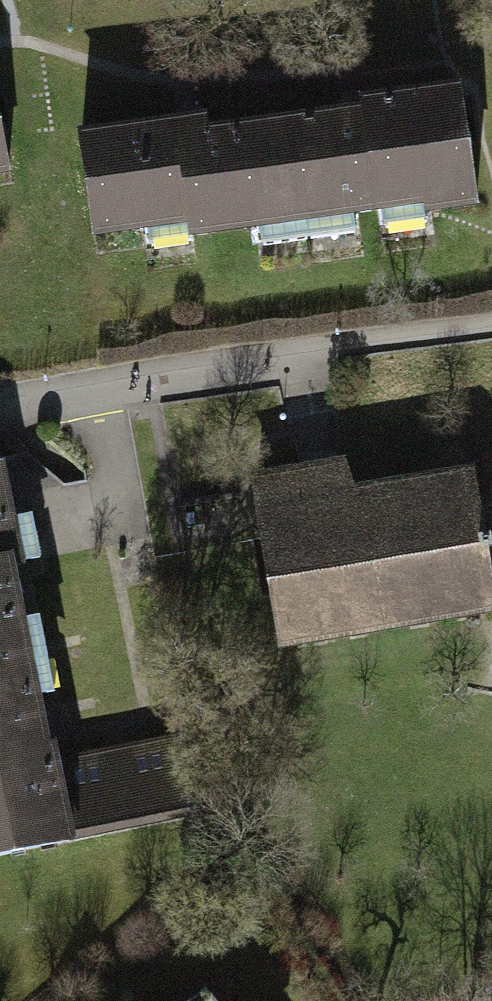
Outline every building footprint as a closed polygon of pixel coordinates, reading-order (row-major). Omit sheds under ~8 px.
[(289,117),(306,234),(353,227),(351,209),(377,205),(379,220),(427,213),(426,205),(474,198),(458,85),(359,99),(360,106),(352,108),(289,117)] [(306,234),(289,117),(208,128),(207,126),(206,117),(189,119),(81,135),(94,229),(146,221),(148,242),(191,236),(191,231),(257,222),(260,241),(306,234)] [(484,551),(491,549),(491,462),(470,468),(484,551)] [(470,468),(464,469),(465,475),(348,494),(340,471),(343,471),(342,467),(319,471),(257,481),(282,641),(491,605),(491,603),(484,551),(470,468)] [(22,673),(1,567),(12,565),(0,506),(0,677),(22,673)] [(58,839),(43,765),(48,764),(44,743),(37,745),(22,673),(0,677),(0,851),(58,839)] [(112,751),(48,764),(43,765),(58,839),(183,815),(169,740),(112,751)] [(197,987),(179,1000),(208,1000),(197,987)]
